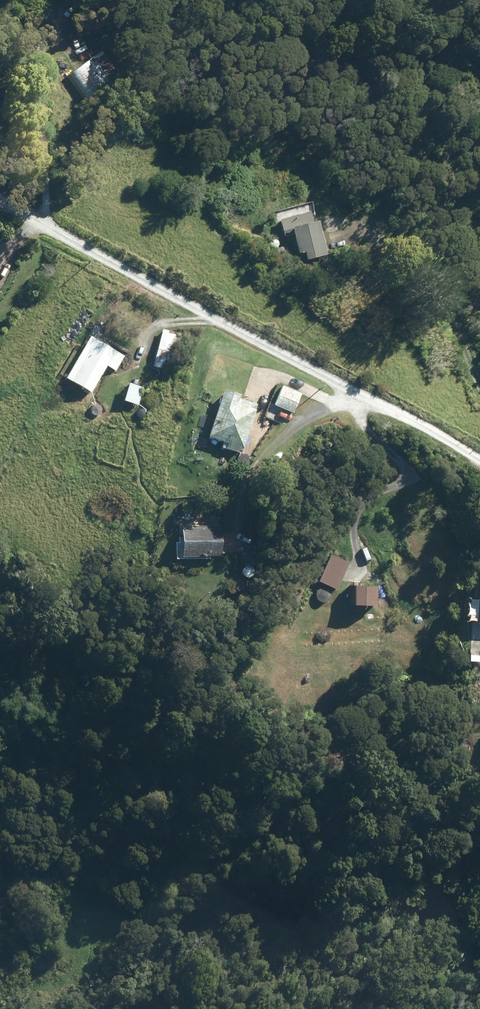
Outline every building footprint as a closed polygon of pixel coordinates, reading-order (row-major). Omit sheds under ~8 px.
[(104,51),(71,76),(98,112),(131,87),(104,51)] [(304,211),(274,219),(279,237),(286,235),(294,263),(324,255),(314,216),(306,219),(304,211)] [(179,331),(164,327),(154,365),(169,369),(179,331)] [(92,335),(68,376),(93,391),(109,364),(117,369),(126,355),(92,335)] [(145,384),(131,380),(126,398),(140,402),(145,384)] [(277,404),(295,411),(303,392),(286,385),(277,404)] [(243,392),(227,387),(212,434),(227,439),(225,446),(243,452),(258,407),(257,407),(259,402),(242,396),(243,392)] [(175,527),(176,557),(215,556),(215,527),(175,527)] [(251,544),(237,545),(238,566),(253,565),(251,544)] [(230,554),(220,555),(221,563),(222,567),(228,566),(228,562),(231,562),(230,554)] [(332,590),(345,563),(327,554),(314,582),(332,590)] [(476,567),(468,624),(479,626),(479,568),(476,567)] [(375,587),(345,586),(345,606),(374,607),(375,587)]
